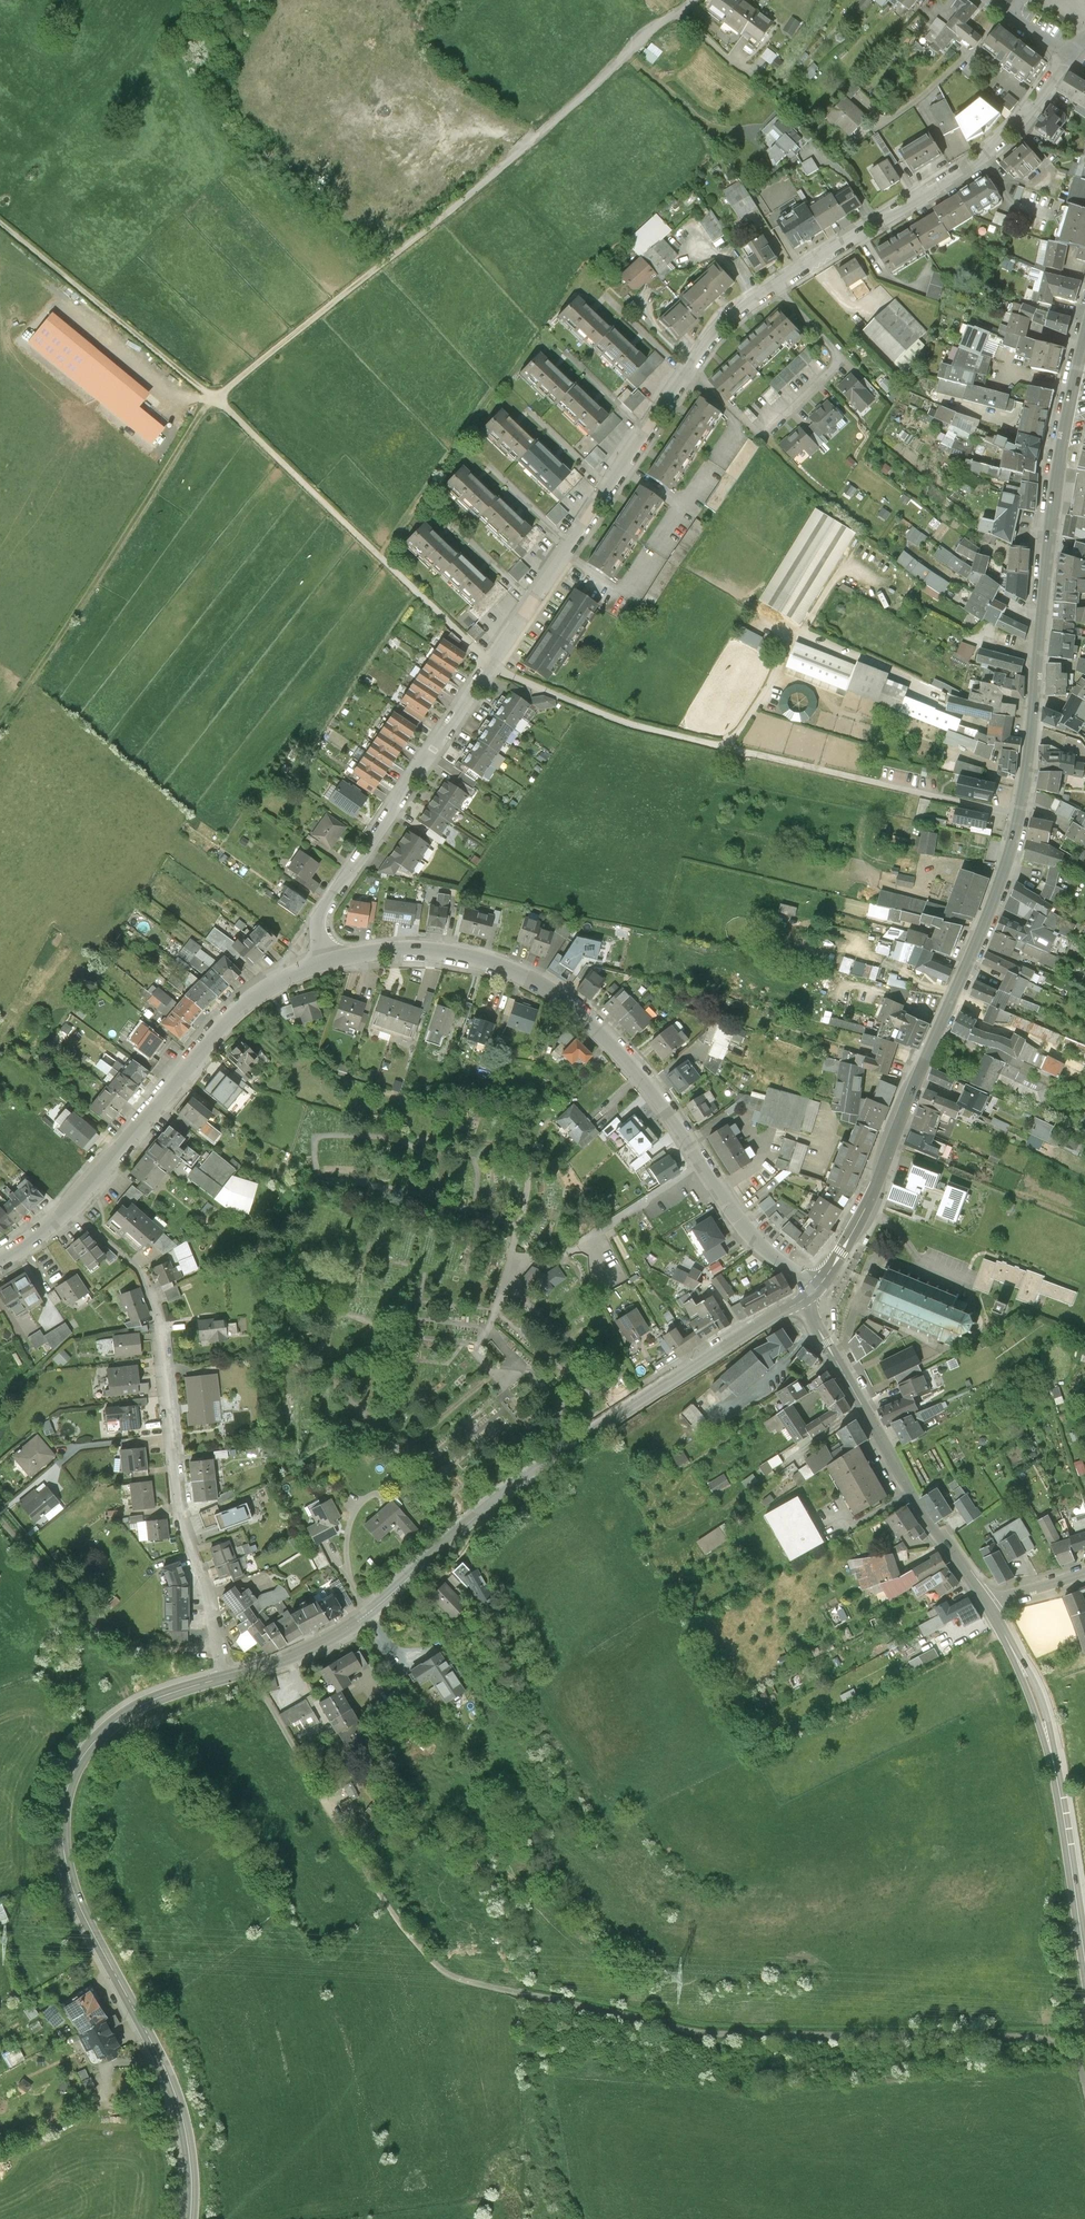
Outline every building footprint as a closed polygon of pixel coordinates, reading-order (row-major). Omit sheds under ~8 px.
[(725,25),(743,1),(741,0),(718,0),(708,13),(725,25)] [(898,1),(909,10),(918,0),(898,0),(898,1)] [(967,0),(958,0),(952,8),(958,13),(969,1),(967,0)] [(725,25),(742,38),(760,14),(743,1),(725,25)] [(978,9),(969,1),(958,13),(954,19),(963,27),(965,25),(978,9)] [(742,38),(759,50),(776,26),(760,14),(742,38)] [(982,39),(965,25),(963,27),(954,19),(947,26),(957,34),(958,34),(963,38),(975,48),(982,39)] [(784,34),(793,39),(802,25),(793,20),(784,34)] [(957,34),(947,26),(936,41),(940,44),(943,41),(948,45),(953,39),(959,43),(963,38),(958,34),(957,34)] [(1022,43),(1000,26),(979,54),(1001,71),(1005,65),(1022,43)] [(649,42),(641,56),(654,63),(662,50),(649,42)] [(1043,60),(1022,43),(1005,65),(1013,71),(1012,72),(1017,76),(1018,75),(1026,81),(1043,60)] [(778,58),(768,49),(761,58),(771,66),(778,58)] [(328,83),(333,87),(352,65),(348,61),(328,83)] [(1071,73),(1058,92),(1079,105),(1084,96),(1084,82),(1071,73)] [(966,76),(945,97),(956,118),(969,111),(970,113),(973,111),(971,110),(981,98),(986,92),(966,76)] [(1008,93),(999,103),(1010,112),(1018,102),(1008,93)] [(1079,105),(1075,113),(1084,118),(1084,96),(1079,105)] [(867,118),(847,98),(830,114),(851,135),(867,118)] [(971,110),(973,111),(970,113),(969,111),(956,118),(968,142),(984,134),(981,128),(985,125),(989,129),(1001,115),(981,98),(971,110)] [(960,128),(946,100),(930,108),(931,109),(932,108),(935,115),(940,112),(944,119),(939,122),(945,134),(944,135),(944,136),(960,128)] [(1065,115),(1052,105),(1043,116),(1041,117),(1039,119),(1039,121),(1040,121),(1033,130),(1045,138),(1045,142),(1049,141),(1054,145),(1065,131),(1061,129),(1065,123),(1063,122),(1062,119),(1065,115)] [(792,130),(782,120),(781,122),(777,118),(763,132),(768,137),(774,130),(783,139),(770,152),(772,154),(770,156),(774,167),(777,166),(787,156),(790,159),(797,156),(798,157),(799,155),(799,154),(797,155),(793,151),(797,146),(803,141),(803,140),(793,130),(792,130)] [(812,139),(798,125),(793,130),(803,140),(803,141),(807,145),(812,139)] [(930,133),(909,147),(908,144),(901,149),(903,151),(901,152),(915,174),(944,155),(930,133)] [(387,163),(407,143),(403,138),(383,158),(387,163)] [(1048,158),(1031,139),(1025,144),(1042,163),(1048,158)] [(803,141),(797,146),(793,151),(797,155),(799,154),(801,150),(807,145),(803,141)] [(1025,144),(1000,166),(1007,174),(1012,169),(1021,179),(1031,171),(1032,171),(1042,163),(1025,144)] [(492,150),(479,158),(477,154),(466,161),(472,172),(496,157),(492,150)] [(1084,154),(1081,165),(1073,163),(1070,175),(1076,177),(1076,178),(1084,181),(1084,155),(1084,154)] [(813,158),(801,165),(805,171),(816,164),(813,158)] [(888,160),(872,170),(877,177),(878,177),(886,189),(885,189),(886,190),(901,181),(900,180),(899,180),(897,175),(893,167),(892,167),(888,160)] [(418,163),(407,172),(412,178),(423,170),(418,163)] [(816,164),(805,171),(808,177),(819,170),(816,164)] [(454,169),(457,176),(465,172),(462,165),(454,169)] [(427,198),(433,197),(428,174),(421,175),(427,198)] [(987,176),(982,179),(982,178),(976,182),(977,183),(969,188),(968,187),(961,192),(962,193),(959,194),(959,195),(972,215),(979,211),(980,212),(984,210),(985,210),(988,211),(991,209),(991,206),(991,205),(994,203),(993,201),(1000,196),(998,194),(999,191),(996,185),(993,185),(987,176)] [(1076,178),(1068,203),(1084,209),(1084,181),(1076,178)] [(744,185),(726,197),(740,218),(758,207),(744,185)] [(1024,188),(1018,186),(1013,198),(1020,201),(1024,188)] [(852,189),(836,199),(847,216),(863,206),(852,189)] [(811,210),(810,210),(824,231),(847,216),(836,199),(833,195),(811,210)] [(959,195),(934,210),(936,213),(937,214),(949,233),(973,218),(972,215),(959,195)] [(1068,203),(1065,213),(1057,217),(1056,219),(1061,229),(1056,243),(1068,246),(1081,248),(1084,249),(1084,209),(1068,203)] [(807,204),(779,223),(796,249),(807,242),(808,243),(814,242),(814,238),(824,231),(810,210),(811,210),(807,204)] [(726,234),(710,212),(698,220),(714,243),(726,234)] [(1007,216),(997,212),(993,223),(1004,227),(1007,216)] [(937,214),(912,229),(926,252),(951,237),(949,233),(937,214)] [(1014,217),(1008,214),(1007,216),(1004,227),(1010,229),(1014,217)] [(670,231),(655,215),(626,242),(640,258),(656,276),(660,280),(671,271),(666,266),(676,256),(661,240),(670,231)] [(926,252),(912,229),(876,252),(891,274),(926,252)] [(764,237),(743,250),(758,273),(779,260),(764,237)] [(1067,246),(1050,242),(1045,267),(1062,270),(1063,270),(1067,246)] [(640,258),(620,277),(632,289),(636,289),(644,282),(649,283),(656,276),(640,258)] [(856,260),(838,271),(849,288),(862,280),(867,277),(856,260)] [(716,263),(677,299),(679,301),(696,319),(735,282),(716,263)] [(1045,267),(1043,266),(1042,271),(1047,273),(1060,276),(1062,270),(1045,267)] [(946,276),(934,273),(927,299),(938,303),(946,276)] [(1081,283),(1046,274),(1039,302),(1052,305),(1054,297),(1075,303),(1081,283)] [(660,280),(656,276),(649,283),(646,285),(656,296),(666,286),(660,280)] [(632,289),(620,277),(609,288),(621,299),(632,289)] [(870,293),(862,280),(849,288),(849,289),(851,288),(858,299),(856,300),(857,301),(870,293)] [(610,330),(592,313),(593,312),(589,308),(589,309),(576,297),(558,316),(591,349),(593,347),(610,330)] [(696,319),(679,301),(658,321),(676,340),(697,321),(696,319)] [(927,333),(896,301),(869,328),(856,316),(852,320),(896,364),(927,333)] [(1023,306),(1013,302),(1009,313),(1012,314),(1020,317),(1023,306)] [(1038,310),(1024,304),(1023,306),(1020,317),(1031,319),(1033,320),(1038,310)] [(805,336),(781,310),(769,321),(786,340),(793,348),(805,336)] [(1048,313),(1038,310),(1033,320),(1033,322),(1046,326),(1048,313)] [(1071,317),(1049,311),(1048,313),(1046,326),(1067,336),(1071,317)] [(53,313),(28,343),(150,446),(164,428),(139,408),(150,395),(53,313)] [(1020,317),(1012,314),(1007,331),(1026,336),(1031,319),(1020,317)] [(769,321),(739,349),(741,352),(756,368),(761,364),(762,364),(780,347),(780,346),(786,340),(769,321)] [(978,322),(976,327),(989,332),(997,335),(999,330),(978,322)] [(969,325),(961,347),(981,355),(989,332),(976,327),(969,325)] [(628,344),(612,328),(610,330),(593,347),(627,380),(636,370),(645,360),(633,349),(628,344)] [(1038,340),(1026,336),(1007,331),(1003,345),(1017,349),(1016,353),(1026,356),(1026,357),(1033,359),(1038,340)] [(1064,348),(1038,340),(1033,359),(1031,369),(1035,370),(1050,372),(1058,374),(1064,348)] [(809,347),(800,356),(808,365),(817,356),(809,347)] [(968,385),(972,386),(975,372),(987,374),(991,358),(981,355),(961,347),(953,366),(943,364),(940,377),(941,377),(968,385)] [(645,360),(636,370),(646,379),(664,360),(654,351),(645,360)] [(739,355),(730,364),(730,363),(721,371),(722,372),(714,380),(713,379),(710,382),(729,401),(734,395),(735,396),(752,379),(759,372),(756,368),(741,352),(738,355),(739,355)] [(556,369),(552,364),(551,365),(539,353),(521,371),(555,404),(556,403),(573,385),(556,369)] [(797,358),(770,384),(773,387),(778,393),(806,367),(797,358)] [(636,370),(627,380),(636,389),(646,379),(636,370)] [(1050,372),(1035,370),(1035,371),(1028,370),(1027,380),(1048,383),(1050,372)] [(860,383),(852,375),(838,388),(859,410),(866,404),(867,406),(874,399),(869,393),(860,383)] [(968,385),(941,377),(938,393),(964,399),(968,385)] [(874,388),(865,379),(860,383),(869,393),(874,388)] [(591,400),(574,384),(573,385),(556,403),(589,435),(594,431),(608,416),(595,404),(595,403),(591,399),(591,400)] [(1009,399),(1010,395),(972,386),(968,385),(964,399),(1011,411),(1013,408),(1015,401),(1009,399)] [(1054,392),(1030,386),(1027,399),(1025,399),(1023,396),(1019,395),(1017,402),(1026,404),(1050,409),(1054,392)] [(773,387),(762,396),(771,406),(781,396),(778,393),(773,387)] [(637,390),(633,395),(631,394),(622,403),(632,412),(646,398),(637,390)] [(721,413),(700,398),(690,412),(686,417),(687,417),(674,437),(695,451),(721,413)] [(828,402),(811,418),(815,422),(825,433),(827,432),(828,433),(832,433),(835,430),(836,426),(835,424),(842,417),(828,402)] [(1050,409),(1026,404),(1020,433),(1042,440),(1050,409)] [(980,422),(942,406),(940,410),(934,408),(931,416),(993,442),(996,436),(977,429),(980,422)] [(513,421),(501,409),(483,428),(516,461),(517,460),(534,442),(518,426),(519,425),(514,421),(513,421)] [(758,418),(749,409),(744,413),(753,423),(758,418)] [(608,416),(594,431),(603,440),(622,421),(612,412),(608,416)] [(825,433),(815,422),(809,427),(815,433),(820,438),(825,433)] [(801,429),(789,440),(788,439),(781,446),(793,459),(803,450),(809,456),(818,448),(810,438),(801,429)] [(820,438),(815,433),(810,438),(818,448),(824,443),(820,438)] [(1042,440),(1020,433),(1018,444),(1039,451),(1042,440)] [(1039,451),(1018,444),(1017,446),(1008,443),(1009,440),(998,436),(995,445),(999,447),(1005,449),(1037,461),(1039,451)] [(695,451),(674,437),(660,456),(657,460),(658,460),(648,475),(669,490),(695,451)] [(749,439),(727,473),(738,480),(760,446),(749,439)] [(553,457),(536,441),(534,442),(517,460),(551,492),(556,487),(569,473),(557,461),(558,461),(554,457),(553,457)] [(998,451),(999,447),(983,442),(982,446),(998,451)] [(597,446),(585,459),(594,468),(606,455),(597,446)] [(1037,461),(1005,449),(1002,468),(1016,473),(1024,475),(1025,471),(1036,474),(1037,461)] [(858,461),(851,455),(845,462),(853,468),(858,461)] [(893,467),(886,462),(881,468),(888,474),(893,467)] [(1002,468),(978,462),(976,472),(999,478),(1002,468)] [(496,499),(479,482),(475,478),(474,478),(462,467),(444,485),(478,518),(479,516),(496,499)] [(569,473),(556,487),(566,496),(584,478),(574,468),(569,473)] [(847,473),(841,470),(838,475),(843,478),(847,473)] [(1079,470),(1070,516),(1084,518),(1084,472),(1079,470)] [(1036,474),(1025,471),(1024,475),(1022,483),(1037,485),(1038,474),(1036,474)] [(727,473),(704,506),(715,513),(738,480),(727,473)] [(960,487),(971,494),(980,480),(969,473),(960,487)] [(1024,475),(1016,473),(1014,481),(1022,483),(1024,475)] [(860,489),(849,483),(845,491),(854,497),(860,489)] [(1037,485),(1022,483),(1022,488),(1020,496),(1017,510),(1019,511),(1035,512),(1037,500),(1037,485)] [(1022,488),(1007,485),(1005,493),(1020,496),(1022,488)] [(661,501),(640,486),(630,501),(629,500),(626,505),(626,506),(613,525),(635,540),(661,501)] [(566,496),(556,487),(551,492),(561,501),(566,496)] [(1005,493),(1002,492),(995,521),(981,517),(978,530),(986,532),(993,534),(997,537),(1011,543),(1019,511),(1017,510),(1020,496),(1005,493)] [(913,498),(904,493),(900,499),(908,505),(913,498)] [(514,513),(498,497),(496,499),(479,516),(513,549),(517,544),(531,530),(519,517),(515,513),(514,513)] [(568,512),(558,502),(546,515),(556,524),(568,512)] [(816,508),(760,601),(800,625),(856,533),(816,508)] [(892,512),(884,508),(879,516),(887,521),(892,512)] [(1067,515),(1063,536),(1077,539),(1081,530),(1082,527),(1084,527),(1084,518),(1070,516),(1069,515),(1067,515)] [(943,522),(934,516),(929,523),(937,530),(943,522)] [(696,519),(667,561),(678,568),(706,526),(696,519)] [(436,536),(423,523),(405,543),(422,559),(440,540),(441,539),(437,535),(436,536)] [(531,530),(517,544),(527,553),(545,534),(536,525),(531,530)] [(635,540),(613,525),(600,544),(596,549),(597,549),(587,564),(609,579),(635,540)] [(928,536),(914,525),(906,536),(920,547),(928,536)] [(1081,530),(1077,539),(1076,542),(1084,544),(1084,532),(1081,530)] [(983,541),(994,545),(997,537),(993,534),(986,532),(983,541)] [(989,558),(978,555),(980,549),(966,539),(957,551),(975,562),(974,567),(973,573),(984,576),(989,558)] [(458,556),(440,540),(422,559),(439,575),(441,573),(458,556)] [(1076,542),(1073,558),(1084,561),(1084,544),(1076,542)] [(527,553),(517,544),(513,549),(522,558),(527,553)] [(935,558),(979,585),(984,576),(973,573),(974,567),(941,547),(935,558)] [(910,572),(920,560),(906,548),(897,561),(910,572)] [(1031,551),(1011,549),(1010,565),(1007,564),(1007,571),(1009,573),(1028,576),(1031,551)] [(476,570),(460,553),(458,556),(441,573),(474,605),(479,601),(488,591),(493,586),(480,573),(481,573),(477,569),(476,570)] [(1060,554),(1056,602),(1076,604),(1078,604),(1079,593),(1084,593),(1084,561),(1073,558),(1060,554)] [(521,559),(508,572),(518,581),(530,568),(521,559)] [(923,581),(931,569),(920,560),(910,572),(923,581)] [(667,561),(640,604),(651,610),(677,568),(667,561)] [(951,582),(931,569),(923,581),(919,586),(939,601),(951,582)] [(1028,576),(1009,573),(1007,592),(1026,601),(1028,576)] [(1001,588),(984,576),(979,585),(997,595),(1001,588)] [(507,591),(497,581),(493,586),(488,591),(498,600),(507,591)] [(997,595),(979,585),(976,592),(992,601),(993,600),(994,601),(997,595)] [(498,600),(488,591),(479,601),(488,610),(498,600)] [(596,606),(574,591),(565,606),(564,605),(561,610),(562,611),(549,630),(570,644),(596,606)] [(992,601),(976,592),(969,604),(963,600),(959,606),(966,610),(966,611),(983,622),(985,619),(997,625),(1002,616),(1003,617),(1008,608),(994,601),(993,600),(992,601)] [(488,610),(479,601),(474,605),(470,610),(479,619),(488,610)] [(1076,604),(1056,602),(1054,620),(1074,622),(1076,604)] [(1003,617),(1002,616),(997,625),(997,626),(1025,640),(1028,628),(1003,617)] [(1074,622),(1054,620),(1052,633),(1072,636),(1074,622)] [(484,633),(475,623),(466,633),(476,642),(484,633)] [(742,627),(734,641),(756,651),(763,636),(742,627)] [(549,630),(539,645),(538,644),(535,649),(536,649),(526,664),(547,679),(557,664),(560,666),(568,654),(565,652),(570,644),(549,630)] [(461,641),(451,632),(445,641),(456,648),(461,641)] [(1072,636),(1052,633),(1050,658),(1073,660),(1075,642),(1077,643),(1077,644),(1082,645),(1083,638),(1072,636)] [(445,641),(442,639),(435,650),(458,665),(465,655),(456,648),(445,641)] [(980,648),(963,640),(958,651),(955,651),(952,659),(971,669),(972,664),(975,664),(980,648)] [(808,654),(794,648),(787,666),(801,671),(808,654)] [(458,665),(435,650),(429,660),(452,675),(458,665)] [(1025,661),(981,650),(978,662),(1001,668),(1022,673),(1025,661)] [(829,662),(808,654),(801,671),(822,680),(829,662)] [(891,671),(859,659),(855,670),(847,690),(879,702),(888,681),(891,671)] [(452,675),(429,660),(422,670),(445,685),(452,675)] [(855,670),(830,660),(829,662),(822,680),(847,690),(855,670)] [(1061,664),(1048,664),(1048,674),(1061,674),(1061,664)] [(445,685),(422,670),(415,679),(438,695),(445,685)] [(995,672),(992,685),(1003,688),(1006,678),(1007,675),(995,672)] [(1061,674),(1048,674),(1048,688),(1067,687),(1067,674),(1061,674)] [(1025,676),(1017,675),(1016,681),(1013,680),(1012,697),(1024,699),(1025,676)] [(1003,688),(992,685),(985,683),(983,692),(983,693),(1001,697),(1002,694),(1012,697),(1013,680),(1006,678),(1003,688)] [(438,695),(415,679),(409,689),(431,705),(438,695)] [(936,679),(932,684),(952,694),(953,686),(936,679)] [(908,689),(888,681),(879,702),(900,711),(904,700),(908,689)] [(780,717),(813,722),(818,688),(785,683),(780,717)] [(521,691),(511,684),(507,690),(511,692),(517,697),(521,691)] [(1048,688),(1048,697),(1067,696),(1072,699),(1074,695),(1084,701),(1084,700),(1084,690),(1078,686),(1076,689),(1067,690),(1067,687),(1048,688)] [(431,705),(409,689),(401,701),(407,706),(423,717),(431,705)] [(1001,697),(983,693),(983,692),(973,690),(970,701),(1003,709),(1002,715),(1013,717),(1015,717),(1016,705),(1000,703),(1001,697)] [(517,697),(511,692),(506,699),(502,696),(498,701),(521,717),(522,717),(530,705),(517,697)] [(532,708),(556,707),(555,695),(532,696),(532,708)] [(970,701),(967,700),(951,695),(948,710),(991,720),(990,727),(1011,730),(1013,717),(1002,715),(1003,709),(970,701)] [(1084,701),(1074,695),(1072,699),(1062,716),(1059,722),(1079,733),(1079,732),(1084,723),(1075,718),(1084,701)] [(945,717),(904,700),(900,711),(929,722),(949,730),(973,739),(976,732),(977,733),(978,731),(959,724),(960,722),(945,717)] [(1084,723),(1084,722),(1084,701),(1075,718),(1084,723)] [(521,717),(498,702),(495,707),(499,710),(495,716),(513,729),(521,717)] [(423,717),(407,706),(403,711),(420,722),(423,717)] [(1062,716),(1044,708),(1043,722),(1056,727),(1059,722),(1062,716)] [(420,722),(403,711),(399,716),(416,728),(420,722)] [(399,716),(393,712),(386,723),(409,738),(416,728),(399,716)] [(513,729),(495,716),(490,723),(486,720),(482,725),(482,726),(505,741),(513,729)] [(409,738),(386,723),(379,733),(402,748),(409,738)] [(505,741),(482,726),(479,731),(483,734),(478,740),(497,753),(505,741)] [(1011,730),(990,727),(988,738),(986,736),(977,733),(976,732),(973,739),(979,741),(979,742),(993,748),(995,749),(1004,749),(1019,751),(1020,753),(1022,739),(1010,738),(1011,730)] [(973,739),(949,730),(944,743),(958,748),(959,744),(976,750),(991,755),(993,748),(979,742),(973,739)] [(402,748),(379,733),(373,743),(395,758),(402,748)] [(497,753),(478,740),(474,747),(470,744),(466,750),(489,765),(497,753)] [(395,758),(373,743),(366,752),(389,768),(395,758)] [(466,750),(466,749),(462,755),(466,758),(462,764),(469,769),(481,777),(489,765),(466,750)] [(1019,751),(1004,749),(1003,759),(1001,759),(999,773),(1002,775),(1007,777),(1008,773),(1016,776),(1019,751)] [(389,768),(366,752),(359,762),(382,778),(389,768)] [(1049,753),(1041,754),(1040,773),(1059,772),(1061,753),(1049,753)] [(1062,754),(1061,753),(1059,772),(1062,773),(1062,774),(1074,776),(1074,777),(1083,779),(1084,765),(1075,763),(1075,756),(1062,754)] [(983,769),(958,761),(955,775),(964,776),(981,780),(983,769)] [(382,778),(359,762),(352,773),(360,778),(375,788),(382,778)] [(462,764),(458,762),(454,767),(462,772),(465,775),(469,769),(462,764)] [(465,775),(462,772),(457,779),(461,782),(472,789),(476,782),(465,775)] [(1059,772),(1040,773),(1037,789),(1059,795),(1062,774),(1062,773),(1059,772)] [(981,780),(964,776),(959,795),(974,798),(974,799),(991,803),(996,783),(981,780)] [(375,788),(360,778),(357,784),(371,794),(375,788)] [(457,788),(446,781),(437,795),(458,809),(467,796),(467,795),(457,788)] [(365,798),(341,782),(328,800),(352,817),(365,798)] [(472,789),(461,782),(457,788),(467,795),(467,796),(471,798),(476,791),(472,789)] [(458,809),(437,795),(428,808),(449,822),(449,823),(458,809)] [(1076,808),(1056,798),(1050,810),(1070,820),(1071,817),(1076,808)] [(449,822),(428,808),(419,822),(429,829),(439,836),(440,836),(449,822)] [(1076,808),(1071,817),(1075,819),(1080,810),(1076,808)] [(988,816),(958,809),(955,822),(972,826),(985,828),(988,816)] [(1073,824),(1084,830),(1084,813),(1080,810),(1075,819),(1073,824)] [(345,827),(326,814),(312,835),(331,848),(345,827)] [(1054,823),(1032,818),(1028,838),(1049,842),(1054,823)] [(1073,824),(1066,836),(1067,837),(1081,845),(1084,847),(1084,830),(1073,824)] [(985,828),(972,826),(971,832),(991,836),(992,830),(985,828)] [(439,836),(429,829),(425,835),(433,840),(441,845),(445,840),(440,836),(439,836)] [(938,834),(922,831),(919,852),(934,855),(938,834)] [(418,839),(408,832),(399,845),(420,859),(429,846),(418,839)] [(425,835),(422,833),(418,839),(429,846),(433,840),(425,835)] [(1081,845),(1067,837),(1060,849),(1074,857),(1081,845)] [(1048,846),(1028,839),(1024,859),(1030,861),(1029,864),(1033,865),(1034,862),(1045,864),(1048,846)] [(420,859),(399,845),(390,859),(399,865),(411,872),(420,859)] [(1064,855),(1051,847),(1048,846),(1045,864),(1051,866),(1060,868),(1064,855)] [(319,865),(300,852),(295,859),(298,861),(291,870),(289,868),(288,869),(298,876),(296,880),(312,891),(317,884),(309,878),(319,865)] [(399,865),(390,859),(388,858),(378,873),(392,876),(399,865)] [(1060,868),(1051,866),(1047,884),(1046,885),(1055,887),(1060,868)] [(989,880),(974,875),(975,874),(960,869),(953,888),(950,898),(979,908),(989,880)] [(898,873),(897,885),(915,887),(916,875),(898,873)] [(1047,884),(1041,880),(1035,892),(1038,893),(1036,896),(1041,899),(1042,895),(1046,885),(1047,884)] [(1036,896),(1024,888),(1025,887),(1017,882),(1011,896),(1026,905),(1035,910),(1047,917),(1050,912),(1053,908),(1043,902),(1045,897),(1042,895),(1041,899),(1036,896)] [(1055,887),(1046,885),(1042,895),(1045,897),(1050,900),(1055,887)] [(305,901),(288,889),(285,887),(282,892),(285,894),(278,903),(295,916),(305,901)] [(1066,891),(1055,887),(1050,900),(1059,905),(1066,891)] [(950,898),(947,907),(928,903),(882,891),(879,906),(903,912),(923,917),(924,915),(944,920),(943,922),(964,926),(967,919),(974,922),(979,908),(950,898)] [(449,895),(438,894),(436,907),(447,909),(449,895)] [(1026,905),(1011,896),(1005,909),(1020,916),(1026,905)] [(415,905),(386,901),(383,920),(412,924),(413,919),(415,905)] [(368,905),(353,902),(352,910),(349,910),(346,924),(365,927),(366,921),(369,905),(368,905)] [(376,903),(369,902),(368,905),(369,905),(366,921),(373,923),(376,903)] [(469,904),(462,902),(459,915),(466,917),(467,910),(469,904)] [(422,905),(416,903),(415,905),(413,919),(420,920),(422,905)] [(903,912),(879,906),(872,905),(869,917),(900,924),(901,920),(903,912)] [(436,907),(429,906),(426,926),(444,928),(447,909),(436,907)] [(493,916),(467,910),(466,917),(462,931),(488,938),(491,923),(493,916)] [(501,912),(495,910),(493,916),(491,923),(497,925),(501,912)] [(1047,917),(1035,910),(1025,928),(1002,918),(997,931),(1016,938),(1027,943),(1048,953),(1058,933),(1042,926),(1047,917)] [(923,917),(903,912),(901,920),(921,925),(922,921),(923,917)] [(964,926),(943,922),(944,920),(924,915),(923,917),(922,921),(938,928),(934,940),(956,946),(964,926)] [(538,928),(539,924),(524,918),(516,941),(531,947),(538,928)] [(574,928),(562,920),(554,932),(566,940),(574,928)] [(267,934),(259,926),(257,928),(255,926),(253,929),(255,931),(249,937),(264,951),(276,939),(269,932),(267,934)] [(235,943),(214,927),(205,939),(235,961),(241,955),(232,946),(235,943)] [(544,957),(553,934),(538,928),(531,947),(529,951),(544,957)] [(956,946),(934,940),(930,939),(929,937),(910,931),(907,944),(916,946),(925,949),(933,952),(934,950),(939,952),(952,956),(956,946)] [(1016,938),(997,931),(990,948),(1010,957),(1014,947),(1024,950),(1027,943),(1016,938)] [(264,951),(249,937),(241,945),(237,941),(235,943),(232,946),(241,955),(251,965),(264,952),(264,951)] [(566,968),(572,972),(582,957),(597,960),(601,943),(576,937),(563,957),(559,963),(566,968)] [(916,946),(910,959),(920,963),(919,968),(926,971),(931,963),(935,954),(938,955),(939,952),(934,950),(933,952),(925,949),(916,946)] [(214,961),(199,950),(197,953),(189,947),(187,950),(194,955),(195,955),(196,956),(213,969),(216,965),(214,961)] [(563,957),(558,953),(547,970),(566,982),(567,980),(560,976),(566,968),(559,963),(563,957)] [(1022,970),(987,953),(982,963),(1007,975),(1009,972),(1020,977),(1019,978),(1028,982),(1030,983),(1035,973),(1024,967),(1022,970)] [(841,969),(851,972),(855,958),(846,955),(841,969)] [(228,984),(213,969),(196,956),(190,963),(201,972),(204,969),(209,972),(201,982),(217,996),(228,984)] [(240,973),(224,957),(216,965),(213,969),(228,984),(234,979),(235,979),(240,973)] [(876,980),(880,967),(856,959),(852,972),(876,980)] [(920,963),(910,959),(907,970),(913,972),(912,973),(923,978),(924,977),(926,971),(919,968),(920,963)] [(955,971),(931,963),(926,971),(924,977),(950,983),(955,971)] [(585,965),(576,978),(582,982),(589,971),(592,966),(585,965)] [(595,978),(589,974),(590,972),(589,971),(582,982),(577,989),(591,999),(604,980),(597,975),(595,978)] [(1020,977),(1009,972),(1007,975),(1000,990),(1011,995),(1020,999),(1028,982),(1019,978),(1020,977)] [(201,982),(198,979),(193,983),(196,986),(185,996),(202,1010),(217,996),(201,982)] [(998,992),(976,981),(971,995),(991,1005),(1000,1009),(1003,1010),(1011,995),(1000,990),(998,992)] [(181,994),(169,984),(164,990),(158,985),(146,999),(165,1014),(181,994)] [(911,990),(892,987),(890,993),(907,1000),(911,990)] [(620,988),(602,1006),(618,1022),(635,1005),(620,988)] [(429,1013),(433,991),(425,989),(421,1011),(429,1013)] [(314,992),(290,999),(292,1004),(295,1016),(307,1013),(310,1021),(321,1018),(314,992)] [(907,1000),(890,993),(888,999),(904,1006),(907,1000)] [(202,1010),(185,996),(183,994),(179,1000),(181,1002),(173,1012),(190,1026),(202,1010)] [(364,1005),(343,997),(335,1021),(336,1022),(334,1027),(346,1031),(347,1026),(356,1029),(361,1014),(364,1005)] [(389,1000),(381,997),(371,1027),(391,1034),(400,1007),(388,1003),(389,1000)] [(514,1000),(508,998),(503,1015),(509,1017),(514,1003),(514,1000)] [(904,1006),(888,999),(880,1019),(885,1021),(885,1020),(896,1025),(904,1006)] [(1023,999),(1021,1003),(1038,1010),(1040,1005),(1023,999)] [(472,1004),(464,1001),(459,1017),(467,1019),(472,1004)] [(537,1010),(514,1003),(509,1017),(506,1026),(529,1034),(537,1010)] [(292,1004),(275,1009),(285,1019),(295,1016),(292,1004)] [(437,1004),(425,1041),(440,1046),(452,1009),(437,1004)] [(653,1021),(636,1004),(635,1005),(618,1022),(623,1028),(625,1027),(633,1035),(639,1029),(642,1032),(653,1021)] [(1000,1009),(991,1005),(984,1021),(993,1025),(996,1019),(997,1017),(1000,1009)] [(411,1011),(400,1007),(391,1034),(410,1041),(421,1011),(413,1008),(411,1011)] [(1067,1037),(1032,1022),(1030,1027),(1027,1026),(1029,1021),(1007,1011),(1003,1020),(997,1017),(996,1019),(1062,1047),(1067,1037)] [(190,1026),(173,1012),(168,1018),(166,1016),(160,1023),(166,1028),(164,1029),(167,1031),(168,1030),(179,1039),(190,1026)] [(978,1020),(961,1012),(952,1032),(969,1039),(974,1028),(978,1020)] [(367,1016),(361,1014),(356,1029),(362,1031),(367,1016)] [(931,1024),(909,1014),(903,1028),(896,1043),(899,1044),(919,1050),(931,1024)] [(493,1025),(475,1018),(466,1044),(476,1047),(477,1044),(485,1046),(493,1025)] [(852,1027),(853,1023),(834,1018),(833,1023),(852,1027)] [(896,1025),(885,1020),(885,1021),(877,1037),(884,1039),(896,1043),(903,1028),(896,1025)] [(711,1021),(705,1040),(713,1042),(705,1067),(719,1072),(731,1037),(742,1041),(745,1032),(711,1021)] [(151,1030),(143,1024),(131,1041),(138,1046),(136,1048),(139,1051),(148,1057),(149,1055),(151,1056),(155,1050),(159,1053),(165,1044),(161,1042),(162,1040),(150,1031),(151,1030)] [(672,1026),(651,1043),(665,1060),(688,1041),(681,1032),(678,1034),(672,1026)] [(1001,1037),(988,1034),(974,1028),(969,1039),(983,1044),(990,1046),(997,1048),(1018,1059),(1019,1059),(1037,1068),(1059,1078),(1064,1066),(1039,1055),(1040,1052),(1025,1043),(1026,1040),(1014,1033),(1011,1040),(1001,1037)] [(591,1055),(565,1030),(556,1040),(559,1044),(550,1053),(556,1059),(561,1054),(569,1061),(584,1062),(591,1055)] [(896,1043),(884,1039),(882,1044),(874,1042),(871,1053),(879,1055),(893,1059),(899,1044),(896,1043)] [(257,1057),(243,1041),(230,1053),(231,1055),(229,1058),(238,1068),(244,1074),(245,1073),(250,1068),(248,1065),(257,1057)] [(1018,1059),(997,1048),(990,1046),(986,1054),(1006,1063),(1033,1076),(1037,1068),(1019,1059),(1018,1059)] [(149,1055),(148,1057),(139,1051),(133,1060),(149,1072),(151,1073),(159,1062),(151,1056),(149,1055)] [(125,1067),(106,1054),(104,1056),(98,1052),(96,1055),(98,1057),(101,1060),(101,1059),(120,1073),(125,1067)] [(867,1057),(851,1053),(849,1063),(864,1067),(867,1057)] [(986,1054),(985,1054),(975,1078),(966,1074),(964,1079),(992,1092),(1006,1063),(986,1054)] [(893,1059),(879,1055),(877,1061),(867,1057),(864,1067),(864,1068),(874,1071),(888,1075),(893,1059)] [(120,1073),(101,1059),(101,1060),(98,1057),(95,1061),(98,1063),(97,1065),(108,1073),(109,1072),(117,1077),(120,1073)] [(133,1060),(131,1059),(125,1067),(120,1073),(138,1086),(144,1078),(145,1078),(149,1072),(133,1060)] [(688,1060),(667,1076),(681,1094),(700,1079),(691,1067),(693,1066),(688,1060)] [(849,1063),(842,1062),(836,1096),(860,1101),(864,1068),(864,1067),(849,1063)] [(244,1074),(238,1068),(233,1073),(245,1083),(251,1078),(245,1073),(244,1074)] [(956,1080),(933,1069),(928,1079),(952,1090),(956,1080)] [(227,1077),(219,1071),(203,1090),(227,1110),(243,1090),(242,1090),(227,1077)] [(245,1083),(233,1073),(231,1072),(227,1077),(242,1090),(247,1084),(245,1083)] [(138,1086),(120,1073),(117,1077),(108,1088),(126,1101),(138,1086)] [(873,1100),(868,1098),(859,1122),(880,1130),(889,1107),(890,1107),(898,1087),(881,1080),(873,1100)] [(991,1095),(968,1084),(958,1105),(961,1107),(962,1106),(982,1115),(991,1095)] [(108,1088),(107,1087),(89,1109),(108,1124),(126,1101),(108,1088)] [(810,1099),(769,1087),(765,1100),(806,1111),(810,1099)] [(710,1091),(689,1105),(699,1122),(713,1113),(712,1112),(717,1109),(712,1102),(715,1100),(710,1091)] [(928,1091),(922,1106),(942,1113),(943,1111),(944,1111),(948,1102),(937,1097),(938,1094),(928,1091)] [(765,1100),(746,1095),(736,1102),(742,1107),(762,1112),(765,1100)] [(860,1101),(836,1096),(834,1111),(844,1113),(858,1115),(860,1101)] [(211,1114),(192,1098),(185,1107),(183,1105),(179,1111),(180,1112),(179,1114),(180,1115),(190,1123),(198,1130),(211,1114)] [(821,1103),(810,1099),(806,1111),(801,1130),(811,1133),(821,1103)] [(806,1111),(765,1100),(762,1112),(759,1123),(785,1131),(786,1128),(800,1132),(801,1130),(806,1111)] [(958,1105),(948,1102),(944,1111),(943,1111),(942,1113),(950,1117),(956,1119),(961,1107),(958,1105)] [(573,1105),(556,1121),(577,1144),(594,1128),(573,1105)] [(942,1113),(922,1106),(913,1129),(923,1132),(923,1131),(934,1136),(940,1121),(948,1124),(950,1117),(942,1113)] [(95,1132),(79,1118),(79,1119),(73,1114),(72,1114),(66,1108),(54,1121),(61,1127),(60,1128),(82,1147),(86,1151),(99,1136),(95,1132)] [(858,1115),(844,1113),(844,1120),(855,1123),(858,1115)] [(645,1128),(634,1114),(622,1124),(615,1130),(627,1144),(645,1128)] [(190,1123),(180,1115),(176,1120),(186,1129),(190,1123)] [(615,1130),(622,1124),(617,1117),(602,1130),(607,1137),(615,1130)] [(1010,1125),(994,1117),(990,1124),(1007,1132),(1010,1125)] [(1045,1121),(1039,1119),(1031,1134),(1044,1141),(1046,1141),(1053,1126),(1044,1122),(1045,1121)] [(207,1122),(201,1129),(214,1140),(220,1133),(207,1122)] [(859,1122),(848,1148),(869,1157),(880,1130),(859,1122)] [(728,1125),(709,1137),(721,1156),(740,1143),(735,1136),(741,1132),(736,1124),(730,1128),(728,1125)] [(174,1129),(169,1126),(157,1140),(181,1159),(191,1167),(199,1156),(188,1147),(184,1152),(178,1148),(185,1139),(179,1134),(181,1132),(175,1128),(174,1129)] [(645,1128),(627,1144),(638,1157),(645,1152),(659,1140),(647,1126),(645,1128)] [(594,1128),(577,1144),(582,1149),(599,1133),(594,1128)] [(913,1129),(913,1128),(906,1145),(927,1154),(928,1153),(939,1158),(943,1148),(931,1143),(934,1136),(923,1131),(923,1132),(913,1129)] [(1044,1141),(1031,1134),(1027,1143),(1039,1149),(1044,1141)] [(797,1142),(785,1138),(777,1159),(790,1163),(797,1142)] [(181,1159),(157,1140),(146,1154),(168,1171),(170,1173),(181,1159)] [(809,1146),(797,1142),(790,1163),(787,1171),(801,1175),(809,1146)] [(740,1143),(721,1156),(733,1175),(752,1162),(750,1159),(756,1155),(751,1147),(745,1151),(740,1143)] [(848,1148),(843,1146),(828,1183),(833,1185),(834,1185),(855,1193),(869,1157),(848,1148)] [(655,1164),(667,1155),(663,1150),(651,1159),(655,1164)] [(259,1177),(237,1171),(213,1151),(190,1180),(225,1207),(248,1214),(259,1177)] [(651,1159),(645,1152),(638,1157),(630,1164),(635,1171),(651,1159)] [(168,1171),(146,1154),(130,1173),(141,1182),(151,1191),(168,1171)] [(679,1171),(669,1156),(649,1169),(659,1184),(679,1171)] [(790,1163),(777,1159),(775,1167),(787,1171),(790,1163)] [(942,1174),(913,1163),(904,1187),(893,1183),(887,1199),(916,1210),(924,1187),(935,1191),(942,1174)] [(33,1188),(27,1182),(25,1180),(18,1187),(20,1189),(14,1195),(15,1196),(29,1211),(37,1204),(44,1198),(38,1192),(37,1192),(36,1191),(38,1189),(35,1186),(33,1188)] [(151,1191),(141,1182),(136,1188),(143,1194),(146,1197),(151,1191)] [(970,1189),(950,1182),(936,1218),(956,1226),(970,1189)] [(132,1184),(116,1203),(121,1206),(127,1212),(133,1206),(143,1194),(136,1188),(132,1184)] [(834,1185),(833,1185),(823,1198),(844,1211),(855,1193),(834,1185)] [(29,1211),(15,1196),(2,1208),(1,1208),(14,1222),(23,1214),(24,1215),(29,1211)] [(771,1197),(760,1206),(765,1212),(776,1203),(771,1197)] [(844,1211),(823,1198),(815,1211),(813,1207),(803,1201),(798,1209),(817,1221),(816,1221),(832,1230),(844,1211)] [(796,1208),(782,1199),(776,1203),(765,1212),(765,1213),(770,1218),(777,1212),(784,1219),(796,1208)] [(1,1208),(2,1208),(0,1206),(0,1232),(2,1231),(3,1232),(6,1229),(6,1227),(7,1228),(13,1223),(14,1222),(1,1208)] [(121,1206),(106,1223),(131,1245),(151,1222),(133,1206),(127,1212),(121,1206)] [(770,1218),(777,1226),(784,1219),(777,1212),(770,1218)] [(156,1216),(151,1222),(161,1231),(166,1225),(156,1216)] [(725,1240),(712,1218),(695,1229),(708,1251),(720,1243),(725,1240)] [(805,1234),(798,1243),(816,1257),(835,1233),(832,1230),(816,1221),(805,1234)] [(161,1231),(151,1222),(131,1245),(142,1254),(151,1244),(152,1246),(164,1233),(161,1231)] [(783,1231),(798,1243),(805,1234),(791,1223),(783,1231)] [(99,1250),(86,1233),(71,1245),(80,1257),(90,1269),(104,1257),(105,1257),(99,1250)] [(164,1233),(152,1246),(163,1255),(178,1246),(164,1233)] [(728,1254),(720,1243),(708,1251),(704,1253),(711,1265),(728,1254)] [(80,1257),(71,1245),(65,1249),(75,1261),(80,1257)] [(117,1256),(105,1246),(99,1250),(105,1257),(104,1257),(108,1263),(117,1256)] [(1027,1271),(998,1260),(997,1263),(985,1258),(974,1288),(989,1294),(995,1279),(1020,1289),(1017,1299),(1034,1305),(1039,1293),(1072,1305),(1077,1293),(1044,1280),(1045,1276),(1028,1270),(1027,1271)] [(169,1260),(153,1267),(156,1273),(153,1274),(155,1278),(157,1277),(161,1286),(171,1282),(181,1278),(177,1267),(172,1269),(169,1260)] [(918,1280),(910,1277),(911,1274),(910,1273),(908,1276),(900,1273),(902,1270),(900,1269),(899,1272),(890,1269),(891,1266),(890,1265),(889,1268),(887,1267),(886,1269),(888,1270),(884,1278),(882,1278),(881,1279),(883,1280),(883,1281),(872,1277),(873,1274),(871,1274),(870,1276),(868,1275),(867,1277),(870,1278),(865,1288),(863,1287),(862,1289),(865,1290),(864,1292),(865,1293),(866,1290),(869,1292),(869,1295),(872,1296),(874,1295),(875,1294),(877,1295),(877,1296),(875,1296),(874,1297),(876,1298),(872,1307),(870,1306),(870,1308),(872,1309),(870,1312),(872,1312),(873,1309),(882,1313),(881,1316),(886,1318),(888,1315),(891,1317),(890,1320),(892,1321),(893,1318),(901,1321),(900,1324),(901,1324),(902,1322),(910,1325),(909,1328),(911,1328),(912,1325),(920,1329),(919,1332),(920,1332),(921,1329),(929,1333),(928,1336),(930,1336),(931,1333),(940,1337),(938,1340),(940,1341),(940,1340),(957,1347),(961,1337),(963,1337),(963,1334),(969,1331),(972,1334),(973,1332),(971,1330),(973,1324),(977,1324),(977,1322),(973,1322),(971,1316),(973,1314),(972,1312),(970,1314),(964,1312),(968,1304),(957,1299),(959,1294),(958,1294),(957,1297),(948,1293),(949,1290),(948,1289),(946,1292),(938,1289),(940,1286),(938,1285),(937,1288),(929,1285),(930,1282),(929,1281),(927,1284),(919,1281),(921,1278),(919,1277),(918,1280)] [(534,1268),(522,1280),(547,1295),(564,1279),(556,1268),(543,1275),(534,1268)] [(693,1268),(690,1274),(677,1268),(672,1278),(685,1285),(685,1283),(695,1289),(702,1283),(698,1281),(702,1274),(693,1268)] [(43,1301),(25,1273),(11,1282),(26,1307),(28,1310),(43,1301)] [(735,1294),(721,1274),(712,1281),(726,1301),(735,1294)] [(786,1281),(782,1274),(762,1285),(764,1290),(768,1297),(772,1295),(776,1301),(793,1292),(787,1281),(786,1281)] [(76,1275),(56,1288),(64,1299),(66,1297),(70,1304),(88,1293),(76,1275)] [(0,1289),(0,1295),(7,1307),(7,1308),(13,1318),(22,1313),(21,1311),(26,1307),(11,1282),(0,1289)] [(171,1282),(161,1286),(163,1291),(173,1286),(171,1282)] [(173,1286),(163,1291),(168,1303),(181,1297),(176,1285),(173,1286)] [(139,1288),(120,1295),(125,1311),(128,1310),(132,1320),(132,1321),(139,1318),(148,1314),(139,1288)] [(61,1301),(54,1290),(47,1294),(54,1305),(61,1301)] [(764,1290),(742,1302),(749,1315),(776,1301),(772,1295),(768,1297),(764,1290)] [(713,1297),(697,1306),(693,1299),(685,1305),(694,1321),(702,1316),(704,1319),(711,1314),(710,1313),(719,1307),(713,1297)] [(1004,1312),(1007,1302),(996,1298),(993,1308),(1004,1312)] [(742,1302),(731,1308),(740,1320),(749,1315),(742,1302)] [(725,1316),(719,1307),(710,1313),(711,1314),(716,1321),(715,1322),(720,1329),(721,1331),(730,1325),(724,1316),(725,1316)] [(648,1330),(635,1310),(617,1321),(629,1342),(648,1330)] [(711,1314),(704,1319),(702,1316),(694,1321),(690,1323),(696,1332),(702,1341),(720,1329),(715,1322),(716,1321),(711,1314)] [(132,1320),(124,1323),(128,1329),(134,1327),(142,1326),(139,1318),(132,1321),(132,1320)] [(224,1319),(198,1322),(200,1340),(210,1339),(211,1341),(226,1339),(226,1337),(237,1335),(236,1323),(224,1324),(224,1319)] [(869,1320),(864,1326),(872,1333),(872,1332),(878,1337),(883,1328),(869,1320)] [(65,1323),(44,1336),(47,1341),(51,1347),(68,1336),(72,1332),(65,1323)] [(142,1326),(134,1327),(135,1334),(139,1334),(148,1332),(147,1325),(142,1326)] [(872,1333),(864,1326),(856,1335),(857,1336),(850,1344),(859,1363),(875,1351),(876,1351),(883,1343),(877,1338),(878,1337),(872,1332),(872,1333)] [(40,1329),(27,1337),(34,1349),(47,1341),(44,1336),(40,1329)] [(783,1329),(768,1338),(771,1342),(768,1344),(776,1357),(793,1346),(783,1329)] [(696,1332),(684,1340),(677,1330),(666,1337),(679,1356),(686,1351),(687,1353),(692,1350),(691,1348),(702,1341),(696,1332)] [(135,1334),(112,1336),(114,1356),(126,1354),(126,1353),(141,1352),(139,1334),(135,1334)] [(768,1344),(751,1352),(744,1358),(720,1379),(733,1393),(738,1398),(769,1372),(767,1371),(774,1366),(771,1361),(776,1357),(768,1344)] [(819,1358),(804,1347),(798,1356),(810,1366),(812,1367),(819,1358)] [(913,1347),(881,1363),(889,1379),(895,1376),(899,1384),(922,1373),(923,1372),(919,1364),(921,1363),(913,1347)] [(672,1348),(658,1358),(664,1367),(679,1356),(672,1348)] [(61,1350),(53,1357),(59,1365),(67,1358),(61,1350)] [(810,1366),(798,1356),(789,1369),(794,1373),(786,1384),(787,1387),(788,1387),(797,1380),(798,1381),(810,1366)] [(114,1369),(107,1370),(109,1390),(119,1389),(119,1394),(137,1392),(137,1384),(139,1384),(137,1366),(114,1369)] [(827,1371),(813,1381),(818,1388),(832,1380),(833,1379),(827,1371)] [(922,1373),(899,1384),(906,1398),(912,1396),(913,1397),(930,1390),(929,1388),(930,1388),(929,1385),(928,1386),(922,1373)] [(215,1377),(186,1381),(189,1404),(191,1404),(192,1412),(187,1413),(188,1426),(214,1423),(212,1411),(208,1411),(207,1402),(218,1401),(215,1377)] [(733,1393),(720,1379),(710,1388),(722,1402),(733,1393)] [(797,1380),(788,1387),(787,1387),(778,1392),(788,1407),(798,1400),(809,1394),(798,1381),(797,1380)] [(832,1380),(818,1388),(830,1407),(844,1398),(832,1380)] [(921,1400),(923,1407),(942,1401),(944,1406),(946,1405),(942,1393),(921,1400)] [(788,1407),(766,1422),(772,1431),(784,1422),(798,1442),(811,1434),(806,1427),(797,1412),(810,1399),(809,1394),(798,1400),(788,1407)] [(906,1398),(879,1410),(885,1425),(919,1411),(913,1397),(912,1396),(906,1398)] [(146,1398),(129,1400),(130,1405),(136,1405),(136,1406),(147,1405),(146,1398)] [(844,1398),(830,1407),(833,1411),(820,1418),(825,1426),(851,1409),(844,1398)] [(130,1405),(105,1408),(107,1432),(139,1428),(136,1406),(136,1405),(130,1405)] [(706,1421),(691,1405),(680,1415),(695,1431),(706,1421)] [(912,1415),(893,1423),(904,1443),(924,1433),(918,1421),(916,1422),(912,1415)] [(820,1418),(806,1427),(811,1434),(812,1436),(826,1428),(825,1426),(820,1418)] [(41,1421),(44,1434),(53,1432),(50,1419),(41,1421)] [(868,1440),(857,1420),(838,1431),(844,1442),(841,1444),(846,1453),(859,1445),(868,1440)] [(54,1455),(37,1436),(30,1442),(31,1443),(22,1450),(22,1449),(20,1450),(20,1449),(17,1452),(18,1452),(14,1456),(23,1467),(25,1466),(32,1474),(54,1455)] [(859,1445),(846,1453),(828,1465),(856,1515),(888,1497),(859,1445)] [(144,1448),(121,1450),(121,1458),(123,1458),(124,1471),(134,1470),(146,1469),(144,1448)] [(678,1465),(689,1459),(685,1449),(673,1455),(678,1465)] [(226,1450),(213,1451),(214,1459),(227,1458),(226,1450)] [(212,1459),(190,1462),(191,1474),(192,1474),(193,1482),(214,1479),(212,1459)] [(779,1473),(786,1481),(792,1476),(792,1475),(801,1468),(794,1460),(779,1473)] [(146,1469),(134,1470),(134,1477),(148,1475),(147,1469),(146,1469)] [(726,1472),(708,1481),(714,1493),(732,1485),(726,1472)] [(754,1472),(743,1479),(747,1487),(758,1479),(754,1472)] [(214,1479),(193,1482),(194,1490),(193,1490),(195,1502),(216,1499),(214,1479)] [(150,1482),(131,1484),(133,1508),(153,1506),(150,1482)] [(47,1488),(38,1495),(34,1490),(19,1503),(34,1521),(40,1516),(41,1517),(44,1515),(43,1514),(58,1501),(47,1488)] [(923,1497),(921,1498),(930,1512),(946,1502),(937,1488),(923,1497)] [(232,1490),(220,1496),(220,1498),(217,1499),(220,1504),(235,1498),(232,1490)] [(976,1508),(964,1491),(957,1495),(959,1500),(955,1503),(969,1524),(983,1515),(981,1513),(977,1507),(976,1508)] [(824,1542),(798,1497),(766,1515),(791,1561),(824,1542)] [(342,1518),(332,1500),(309,1511),(316,1524),(307,1529),(316,1546),(339,1534),(337,1530),(341,1528),(337,1521),(342,1518)] [(420,1534),(391,1501),(362,1526),(376,1542),(396,1525),(410,1542),(420,1534)] [(946,1502),(930,1512),(937,1523),(953,1512),(946,1502)] [(220,1512),(214,1515),(217,1524),(220,1530),(252,1518),(249,1511),(251,1510),(250,1507),(248,1508),(246,1503),(220,1512)] [(217,1505),(199,1513),(204,1529),(217,1524),(214,1515),(220,1512),(217,1506),(217,1505)] [(907,1506),(888,1518),(900,1537),(919,1524),(907,1506)] [(1072,1538),(1059,1542),(1053,1524),(1049,1516),(1039,1521),(1045,1532),(1063,1567),(1076,1563),(1072,1551),(1075,1550),(1072,1538)] [(166,1520),(148,1521),(150,1541),(168,1539),(167,1529),(169,1529),(168,1523),(167,1523),(166,1520)] [(1072,1525),(1075,1536),(1084,1533),(1084,1521),(1072,1525)] [(697,1537),(704,1551),(735,1537),(728,1522),(697,1537)] [(1071,1537),(1072,1538),(1075,1550),(1084,1548),(1084,1533),(1075,1536),(1071,1537)] [(1015,1577),(999,1550),(991,1535),(988,1537),(990,1540),(986,1542),(989,1546),(981,1549),(1000,1584),(1015,1577)] [(1019,1542),(1015,1535),(999,1544),(1010,1562),(1035,1548),(1028,1536),(1019,1542)] [(302,1546),(297,1538),(289,1542),(294,1550),(302,1546)] [(228,1542),(211,1548),(214,1557),(213,1558),(216,1566),(235,1559),(228,1542)] [(148,1549),(151,1559),(168,1554),(165,1545),(148,1549)] [(251,1553),(247,1545),(242,1547),(245,1555),(251,1553)] [(329,1562),(319,1546),(309,1552),(319,1568),(329,1562)] [(909,1551),(878,1556),(887,1580),(901,1575),(896,1558),(910,1555),(909,1551)] [(948,1565),(939,1552),(931,1556),(932,1558),(913,1569),(920,1581),(931,1575),(948,1565)] [(235,1559),(216,1566),(220,1579),(230,1575),(232,1582),(245,1577),(238,1558),(235,1559)] [(471,1571),(462,1561),(451,1571),(466,1587),(468,1585),(479,1604),(485,1600),(486,1602),(489,1600),(488,1598),(492,1596),(476,1568),(471,1571)] [(158,1572),(163,1589),(187,1588),(181,1563),(158,1572)] [(959,1582),(948,1567),(932,1578),(931,1575),(920,1581),(912,1585),(915,1592),(919,1596),(922,1593),(929,1589),(934,1585),(941,1596),(959,1582)] [(338,1581),(331,1586),(345,1608),(353,1604),(338,1581)] [(465,1606),(444,1583),(431,1595),(452,1618),(465,1606)] [(263,1594),(256,1599),(257,1601),(249,1607),(255,1617),(261,1608),(262,1609),(266,1606),(281,1602),(282,1601),(289,1598),(286,1590),(279,1586),(274,1592),(263,1594)] [(187,1588),(163,1589),(163,1596),(165,1596),(165,1621),(163,1621),(164,1631),(172,1631),(188,1630),(187,1588)] [(233,1589),(222,1597),(237,1616),(249,1607),(257,1601),(256,1599),(248,1589),(238,1596),(233,1589)] [(335,1600),(331,1595),(327,1597),(323,1591),(313,1596),(317,1601),(327,1620),(341,1611),(336,1603),(340,1602),(338,1599),(335,1600)] [(1073,1619),(1084,1614),(1084,1604),(1080,1591),(1065,1597),(1073,1619)] [(969,1597),(951,1607),(947,1601),(937,1607),(940,1614),(920,1626),(925,1635),(946,1623),(946,1622),(974,1608),(971,1599),(969,1597)] [(118,1602),(114,1598),(107,1606),(111,1610),(118,1602)] [(327,1620),(317,1601),(298,1611),(309,1630),(327,1620)] [(249,1607),(237,1616),(242,1622),(237,1626),(242,1634),(246,1631),(248,1629),(257,1621),(255,1617),(249,1607)] [(262,1609),(261,1608),(255,1617),(257,1621),(258,1620),(260,1622),(268,1617),(267,1616),(262,1609)] [(309,1630),(298,1611),(291,1616),(294,1622),(301,1634),(309,1630)] [(1073,1619),(1084,1651),(1084,1614),(1073,1619)] [(290,1625),(285,1617),(274,1624),(287,1643),(295,1638),(287,1627),(290,1625)] [(260,1622),(258,1620),(257,1621),(248,1629),(266,1654),(276,1650),(263,1630),(265,1629),(260,1622)] [(301,1634),(294,1622),(290,1625),(287,1627),(295,1638),(301,1634)] [(287,1643),(274,1624),(274,1623),(265,1629),(263,1630),(276,1650),(287,1643)] [(188,1630),(172,1631),(173,1641),(178,1642),(188,1643),(188,1630)] [(257,1645),(246,1631),(242,1634),(241,1635),(236,1644),(245,1654),(257,1645)] [(913,1667),(940,1657),(936,1647),(909,1658),(913,1667)] [(465,1690),(439,1649),(411,1667),(420,1683),(430,1677),(445,1702),(465,1690)] [(324,1685),(330,1696),(339,1690),(351,1683),(346,1676),(367,1664),(359,1651),(354,1654),(352,1652),(337,1660),(337,1659),(319,1670),(327,1683),(324,1685)] [(264,1686),(267,1692),(278,1689),(275,1677),(262,1681),(264,1686)] [(320,1688),(313,1691),(318,1700),(324,1696),(320,1688)] [(357,1719),(339,1690),(330,1696),(320,1702),(337,1731),(355,1720),(357,1719)] [(307,1699),(280,1715),(287,1727),(298,1720),(306,1732),(319,1723),(307,1699)] [(355,1720),(337,1731),(347,1748),(356,1742),(355,1740),(364,1735),(355,1720)] [(67,2012),(81,2033),(107,2017),(107,2014),(91,1989),(61,2008),(65,2013),(67,2012)] [(65,2013),(61,2008),(56,2001),(44,2014),(55,2026),(67,2017),(65,2013)] [(38,2015),(33,2006),(25,2011),(30,2020),(38,2015)] [(122,2045),(107,2017),(81,2033),(80,2034),(82,2038),(87,2049),(94,2046),(100,2057),(106,2054),(108,2057),(111,2058),(118,2055),(119,2052),(117,2047),(122,2045)] [(82,2038),(80,2034),(67,2040),(70,2045),(82,2038)] [(2,2055),(9,2066),(22,2059),(15,2048),(2,2055)] [(95,2091),(85,2068),(76,2072),(87,2095),(95,2091)] [(31,2084),(24,2079),(20,2085),(27,2090),(31,2084)] [(71,2083),(61,2082),(59,2089),(70,2091),(71,2083)]
